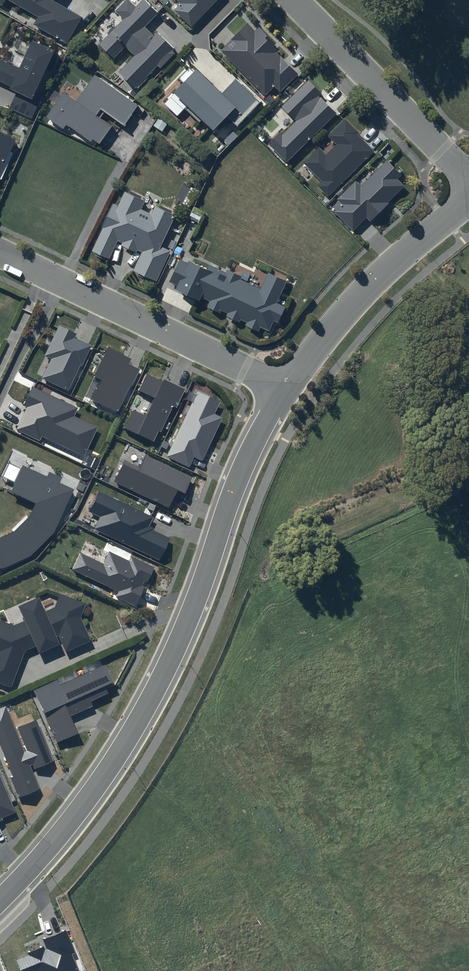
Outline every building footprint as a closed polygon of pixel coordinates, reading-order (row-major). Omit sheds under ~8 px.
[(39,16),(33,25),(67,45),(83,17),(53,0),(11,0),(39,16)] [(98,44),(113,59),(125,47),(134,56),(119,72),(135,90),(158,66),(161,68),(175,54),(172,51),(174,48),(157,32),(154,36),(145,27),(158,13),(145,0),(143,0),(136,7),(129,0),(125,0),(115,11),(123,19),(98,44)] [(180,3),(173,11),(191,27),(218,0),(177,0),(180,3)] [(254,30),(248,23),(220,50),(264,96),(274,86),(280,92),(298,74),(271,48),(275,44),(258,27),(254,30)] [(0,59),(0,81),(11,86),(9,89),(16,92),(9,109),(32,119),(40,101),(33,98),(55,51),(32,40),(19,68),(0,59)] [(180,81),(172,90),(210,128),(224,114),(234,124),(256,101),(233,79),(220,92),(194,67),(190,71),(187,68),(177,78),(180,81)] [(95,75),(77,101),(64,91),(46,117),(63,129),(66,124),(90,142),(92,139),(99,144),(112,126),(95,115),(100,109),(124,126),(138,106),(95,75)] [(308,80),(282,106),(296,121),(282,135),(280,132),(268,144),(286,163),(336,113),(319,96),(322,93),(308,80)] [(318,147),(303,163),(322,182),(317,186),(328,198),(375,151),(345,119),(328,136),(337,145),(326,155),(318,147)] [(10,151),(16,139),(0,132),(0,179),(2,180),(14,153),(10,151)] [(402,175),(387,160),(361,186),(355,181),(337,200),(342,205),(334,212),(353,231),(366,218),(369,220),(404,186),(397,179),(402,175)] [(144,198),(124,188),(117,203),(113,201),(101,225),(102,226),(92,248),(109,256),(117,238),(122,240),(121,242),(136,249),(137,247),(142,249),(133,268),(156,278),(170,248),(160,243),(175,212),(155,202),(151,211),(140,206),(144,198)] [(181,259),(170,282),(178,286),(177,289),(201,300),(202,297),(211,301),(208,307),(222,313),(223,311),(229,314),(228,316),(241,323),(243,320),(249,322),(247,325),(260,332),(262,327),(270,331),(275,320),(279,322),(287,307),(278,302),(288,281),(270,272),(262,289),(241,279),(243,276),(230,270),(228,273),(212,265),(210,268),(191,259),(189,263),(181,259)] [(76,334),(59,326),(44,356),(51,359),(42,378),(68,391),(80,365),(82,366),(91,345),(75,338),(76,334)] [(131,359),(108,348),(94,377),(102,380),(93,400),(119,412),(139,369),(129,364),(131,359)] [(163,381),(147,374),(139,391),(155,398),(146,416),(133,410),(124,428),(154,442),(158,431),(161,432),(173,406),(177,408),(185,389),(164,379),(163,381)] [(78,408),(32,386),(23,405),(27,407),(16,430),(40,441),(42,436),(85,456),(98,427),(74,416),(78,408)] [(220,402),(198,391),(167,457),(190,467),(195,457),(202,461),(223,418),(214,414),(220,402)] [(193,477),(145,455),(139,467),(125,460),(114,482),(169,508),(178,490),(185,494),(193,477)] [(1,566),(29,553),(51,531),(72,487),(58,480),(60,476),(48,470),(45,475),(22,464),(10,488),(34,499),(27,513),(12,529),(0,534),(0,566),(1,566)] [(153,517),(99,492),(89,512),(100,517),(94,529),(160,560),(170,538),(148,528),(153,517)] [(103,564),(80,553),(72,570),(118,592),(116,597),(135,606),(153,567),(131,556),(129,561),(109,551),(103,564)] [(8,688),(23,652),(33,647),(36,654),(57,644),(54,638),(56,637),(63,653),(89,641),(78,619),(84,605),(58,595),(52,609),(43,613),(36,598),(16,607),(24,622),(11,628),(0,623),(0,685),(8,688)] [(57,679),(33,690),(57,743),(79,733),(71,716),(93,706),(91,701),(109,693),(106,686),(113,683),(105,665),(60,685),(57,679)] [(0,708),(0,746),(12,776),(10,777),(19,798),(40,789),(30,766),(33,765),(35,770),(54,761),(36,720),(18,727),(28,750),(25,752),(5,706),(0,708)] [(2,820),(1,818),(16,812),(0,775),(0,821),(2,820)] [(66,930),(43,939),(45,946),(28,953),(29,955),(16,960),(20,970),(79,970),(73,955),(76,954),(66,930)]
